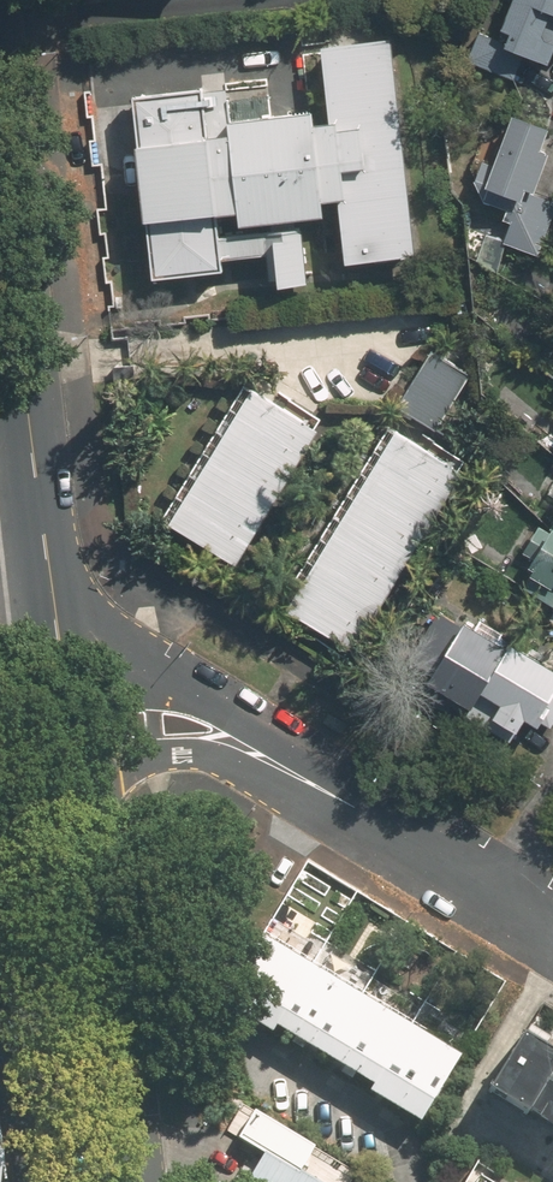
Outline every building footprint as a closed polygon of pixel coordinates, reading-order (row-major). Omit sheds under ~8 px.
[(552,52),(552,0),(514,0),(502,30),(509,33),(508,36),(481,25),(467,62),(513,79),(523,54),(548,63),(552,52)] [(324,208),(346,206),(352,261),(412,255),(389,38),(328,45),(337,127),(316,129),(314,107),(226,117),(229,140),(213,142),(207,87),(135,95),(141,151),(133,152),(141,231),(149,230),(155,280),(226,273),(221,221),(237,219),(238,233),(271,230),(278,296),(311,292),(304,227),(326,224),(324,208)] [(480,160),(474,180),(483,199),(507,207),(503,219),(510,221),(502,243),(539,255),(552,210),(552,197),(534,191),(547,151),(540,148),(548,128),(512,114),(492,164),(480,160)] [(398,406),(433,427),(466,372),(432,351),(398,406)] [(165,519),(233,562),(318,427),(250,384),(165,519)] [(282,603),(355,646),(464,466),(392,423),(282,603)] [(518,572),(527,578),(523,584),(552,603),(552,529),(543,522),(525,550),(530,553),(518,572)] [(479,689),(505,646),(441,607),(408,662),(429,674),(419,692),(451,711),(457,700),(469,707),(479,689)] [(508,641),(505,646),(479,689),(499,701),(492,713),(517,728),(524,716),(548,730),(552,722),(552,667),(508,641)] [(313,962),(262,931),(223,996),(273,1027),(313,962)] [(363,992),(313,962),(273,1027),(324,1057),(363,992)] [(414,1023),(363,992),(324,1057),(375,1088),(414,1023)] [(465,1053),(414,1023),(375,1088),(425,1118),(465,1053)] [(524,1113),(552,1065),(552,1051),(522,1032),(487,1091),(524,1113)] [(552,1130),(552,1065),(524,1113),(552,1130)] [(258,1145),(235,1181),(320,1181),(258,1145)]
